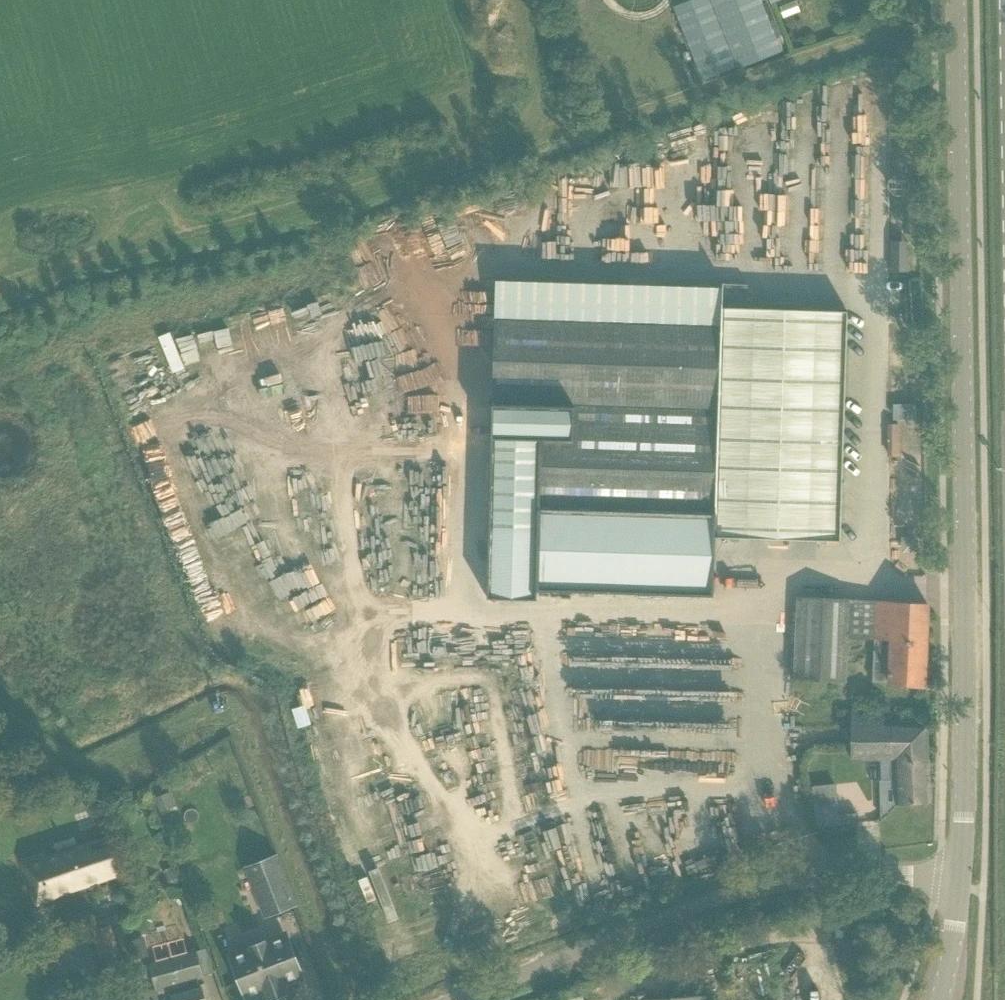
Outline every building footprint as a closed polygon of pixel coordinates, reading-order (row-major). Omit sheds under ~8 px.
[(673,7),(702,78),(735,65),(736,69),(781,51),(761,0),(690,0),(673,7)] [(497,280),(486,598),(535,600),(535,590),(713,596),(715,537),(840,541),(847,311),(722,307),(722,304),(723,283),(722,283),(722,287),(497,280)] [(723,283),(722,304),(746,305),(747,284),(723,283)] [(893,403),(894,418),(917,417),(916,402),(893,403)] [(797,618),(795,679),(844,681),(846,639),(848,600),(798,598),(797,618)] [(876,602),(875,622),(872,683),(904,685),(924,686),(928,604),(876,602)] [(850,759),(881,759),(881,779),(893,779),(894,804),(930,803),(927,725),(882,722),(882,711),(851,710),(850,759)] [(840,822),(839,783),(815,784),(816,822),(840,822)] [(21,861),(29,884),(36,902),(101,879),(94,860),(109,855),(103,838),(47,857),(45,853),(21,861)] [(275,854),(246,866),(257,895),(264,914),(265,914),(294,903),(293,903),(294,902),(288,888),(275,854)] [(110,925),(94,930),(103,955),(119,950),(110,925)] [(282,934),(232,953),(249,998),(267,991),(269,997),(284,991),(282,985),(299,978),(282,934)] [(135,940),(127,942),(132,959),(140,957),(135,940)] [(148,964),(150,970),(155,989),(203,976),(196,951),(148,964)] [(203,988),(172,997),(173,999),(205,999),(203,988)]
